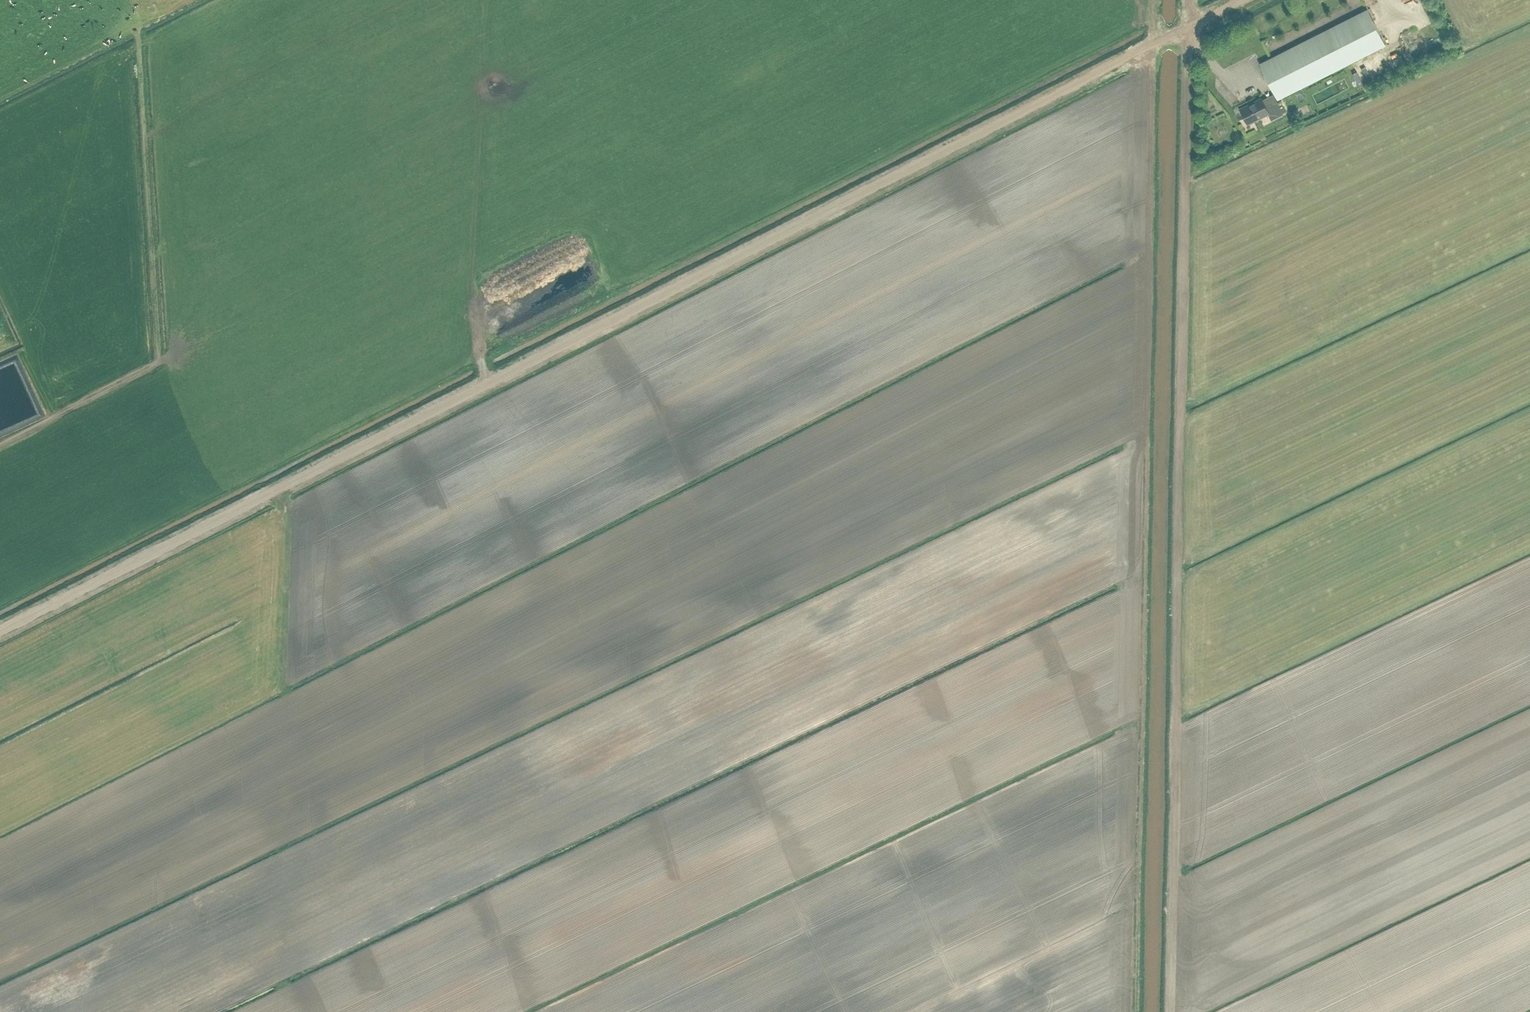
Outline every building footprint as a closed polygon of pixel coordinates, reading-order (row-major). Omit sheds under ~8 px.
[(1367,10),(1260,64),(1278,99),(1385,45),(1367,10)] [(1271,120),(1283,114),(1273,94),(1261,100),(1260,98),(1240,109),(1247,124),(1268,113),(1271,120)]
